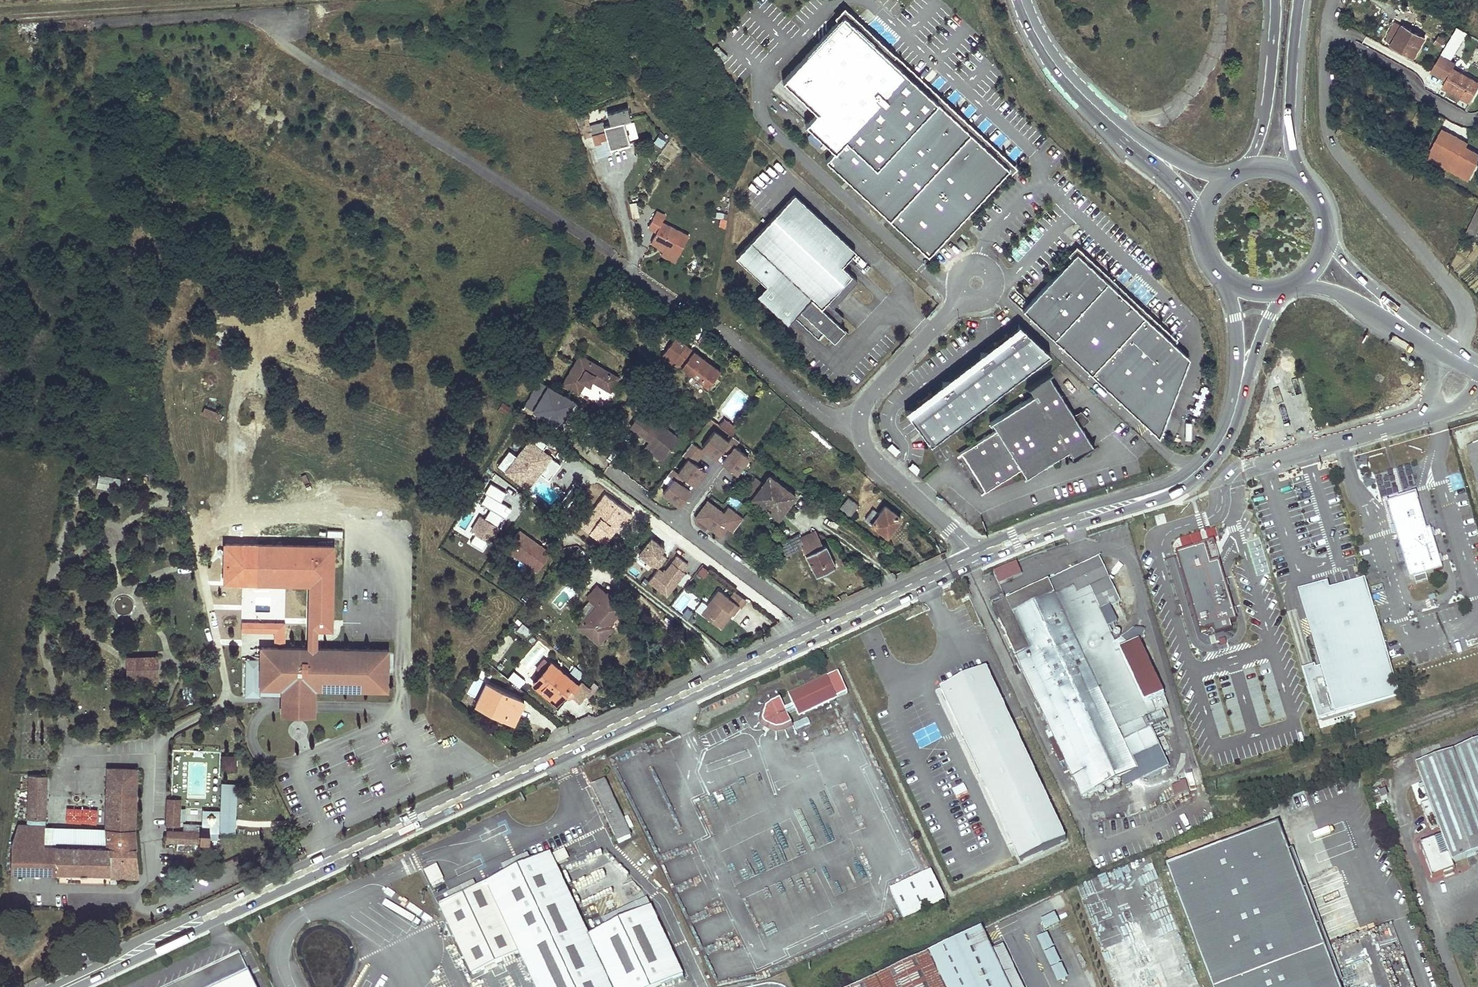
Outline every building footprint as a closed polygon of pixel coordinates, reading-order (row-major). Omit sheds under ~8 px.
[(827,161),(929,256),(1009,170),(844,15),(783,80),(818,113),(806,125),(835,152),(827,161)] [(1423,37),(1409,29),(1395,21),(1384,40),(1413,56),(1423,37)] [(1456,27),(1451,34),(1440,54),(1432,67),(1447,76),(1443,82),(1453,88),(1451,90),(1469,100),(1477,85),(1477,83),(1452,68),(1455,62),(1449,59),(1460,40),(1465,32),(1456,27)] [(1434,42),(1437,44),(1440,46),(1444,40),(1438,35),(1434,42)] [(1453,88),(1443,82),(1442,85),(1451,90),(1453,88)] [(605,132),(599,133),(602,142),(594,144),(597,157),(611,153),(610,148),(629,143),(623,121),(630,119),(627,108),(607,113),(610,124),(603,126),(605,132)] [(589,125),(585,113),(575,116),(582,138),(591,134),(589,125)] [(592,135),(599,133),(605,132),(603,126),(602,122),(589,125),(591,134),(592,135)] [(658,147),(667,140),(661,132),(652,139),(658,147)] [(599,133),(592,135),(594,144),(602,142),(599,133)] [(1460,144),(1462,140),(1449,133),(1445,139),(1437,135),(1430,148),(1438,153),(1437,155),(1471,174),(1477,161),(1477,154),(1460,144)] [(836,326),(842,320),(831,310),(856,283),(839,268),(856,251),(795,194),(737,257),(766,285),(757,295),(788,323),(795,316),(818,338),(822,334),(824,332),(828,335),(836,326)] [(637,202),(629,203),(632,218),(640,217),(637,202)] [(1477,226),(1477,205),(1465,232),(1473,236),(1477,226)] [(656,232),(651,243),(659,247),(660,245),(665,247),(679,255),(688,236),(662,222),(665,216),(656,212),(648,228),(656,232)] [(961,238),(957,242),(964,249),(967,247),(968,245),(961,238)] [(665,247),(660,245),(659,247),(658,248),(663,251),(662,253),(677,260),(679,255),(665,247)] [(1072,258),(1023,310),(1159,437),(1190,356),(1077,252),(1072,258)] [(1016,290),(1011,295),(1021,306),(1026,301),(1016,290)] [(906,413),(932,444),(1051,353),(1021,325),(906,413)] [(824,332),(822,334),(832,344),(843,332),(836,326),(828,335),(824,332)] [(702,362),(704,359),(674,337),(660,355),(679,369),(681,367),(706,386),(718,371),(709,363),(707,366),(702,362)] [(578,393),(584,382),(589,385),(591,381),(609,391),(617,378),(580,355),(563,384),(578,393)] [(972,472),(985,492),(1021,469),(1024,475),(1022,476),(1023,478),(1047,463),(1067,450),(1072,457),(1068,459),(1069,461),(1093,446),(1048,373),(1023,389),(1025,391),(1028,388),(1033,395),(989,423),(990,424),(992,423),(996,429),(960,452),(972,472)] [(526,404),(558,423),(573,398),(541,380),(526,404)] [(501,404),(498,409),(506,414),(509,409),(501,404)] [(219,413),(206,407),(204,413),(217,418),(219,413)] [(647,416),(640,411),(628,427),(635,432),(647,416)] [(677,439),(647,416),(635,432),(648,442),(645,445),(663,458),(677,439)] [(732,424),(724,418),(718,425),(726,431),(732,424)] [(737,428),(732,424),(726,431),(731,435),(737,428)] [(716,458),(724,448),(728,442),(714,432),(702,447),(716,458)] [(509,449),(496,464),(526,488),(539,472),(547,478),(560,462),(541,447),(545,442),(535,435),(531,440),(528,438),(515,454),(509,449)] [(704,452),(691,442),(687,449),(699,458),(704,452)] [(663,458),(645,445),(642,448),(660,462),(663,458)] [(716,458),(737,473),(749,458),(734,447),(730,453),(724,448),(716,458)] [(699,458),(687,449),(682,455),(688,460),(678,473),(684,478),(694,485),(705,471),(695,464),(699,458)] [(844,464),(847,461),(840,454),(837,457),(844,464)] [(672,468),(667,475),(673,480),(663,493),(679,505),(690,491),(680,484),(684,478),(678,473),(672,468)] [(1452,490),(1464,487),(1461,472),(1449,474),(1452,490)] [(98,473),(96,487),(113,489),(114,475),(98,473)] [(787,504),(790,500),(794,495),(769,477),(764,484),(755,477),(744,491),(775,516),(785,503),(787,504)] [(496,525),(502,516),(505,518),(509,512),(504,509),(506,505),(500,501),(506,492),(490,483),(484,492),(486,493),(480,503),(490,508),(484,518),(480,515),(471,530),(475,532),(469,542),(481,549),(487,541),(489,542),(499,527),(496,525)] [(1411,579),(1416,577),(1417,583),(1430,579),(1428,573),(1444,568),(1431,527),(1427,529),(1415,493),(1386,502),(1411,579)] [(632,514),(604,494),(587,517),(589,519),(582,527),(599,540),(610,525),(616,529),(617,530),(623,522),(626,523),(632,514)] [(850,516),(854,511),(858,505),(847,497),(839,508),(850,516)] [(707,501),(695,518),(720,536),(727,528),(733,533),(743,519),(736,514),(732,520),(723,514),(707,501)] [(900,518),(892,512),(883,506),(877,514),(872,509),(864,519),(884,534),(887,529),(890,531),(900,518)] [(732,520),(736,514),(728,508),(723,514),(732,520)] [(589,519),(587,517),(585,516),(578,525),(582,527),(589,519)] [(616,529),(610,525),(599,540),(605,544),(616,529)] [(549,552),(518,530),(505,549),(536,571),(549,552)] [(802,550),(813,572),(822,568),(824,572),(834,567),(824,546),(822,547),(814,531),(799,538),(798,535),(781,544),(787,557),(802,550)] [(651,538),(638,553),(658,569),(667,557),(661,553),(664,548),(651,538)] [(310,583),(309,648),(315,648),(316,628),(331,628),(333,546),(258,544),(257,582),(310,583)] [(1209,560),(1204,544),(1179,552),(1202,627),(1214,623),(1217,632),(1231,627),(1229,619),(1235,617),(1217,561),(1210,563),(1209,560)] [(222,551),(223,557),(241,552),(239,546),(222,551)] [(658,569),(648,581),(666,595),(684,572),(682,571),(687,564),(677,556),(663,573),(658,569)] [(1007,600),(992,607),(1071,778),(1085,772),(1094,791),(1136,772),(1131,760),(1158,748),(1143,717),(1147,715),(1146,714),(1153,711),(1149,702),(1154,713),(1167,707),(1162,696),(1137,642),(1128,647),(1117,652),(1113,643),(1111,638),(1106,627),(1103,621),(1098,611),(1107,607),(1119,601),(1099,558),(1069,572),(1075,585),(1013,613),(1007,600)] [(999,584),(1022,574),(1016,561),(993,570),(999,584)] [(702,577),(708,571),(703,567),(698,574),(702,577)] [(822,568),(813,572),(815,577),(824,572),(822,568)] [(1069,572),(1007,600),(1013,613),(1075,585),(1069,572)] [(1328,588),(1315,592),(1320,610),(1324,623),(1310,628),(1321,666),(1323,675),(1304,681),(1316,719),(1398,694),(1365,581),(1352,584),(1329,591),(1328,588)] [(1327,584),(1299,593),(1305,614),(1320,610),(1315,592),(1328,588),(1327,584)] [(611,626),(609,625),(608,624),(606,622),(608,620),(610,621),(623,606),(606,592),(605,593),(596,586),(586,598),(589,600),(595,606),(581,622),(578,626),(598,642),(611,626)] [(1384,593),(1382,587),(1370,591),(1372,596),(1384,593)] [(961,600),(971,596),(968,589),(958,594),(961,600)] [(738,605),(739,606),(741,607),(746,600),(734,592),(729,598),(719,590),(707,605),(701,613),(714,623),(724,611),(728,614),(730,612),(732,613),(738,605)] [(676,598),(671,605),(679,610),(684,602),(676,598)] [(595,606),(589,600),(575,617),(581,622),(595,606)] [(701,613),(707,605),(701,601),(695,609),(701,613)] [(1112,616),(1107,607),(1098,611),(1103,621),(1112,616)] [(728,614),(724,611),(714,623),(720,628),(732,613),(730,612),(728,614)] [(523,624),(518,632),(525,638),(531,630),(523,624)] [(1117,635),(1113,625),(1106,627),(1111,638),(1117,635)] [(1128,647),(1119,639),(1116,641),(1113,643),(1117,652),(1128,647)] [(261,659),(260,687),(282,687),(282,695),(282,697),(314,698),(314,688),(387,689),(388,649),(315,648),(309,648),(261,647),(261,659)] [(157,677),(157,657),(127,657),(127,678),(157,677)] [(260,687),(261,659),(245,659),(244,696),(260,697),(260,695),(260,687)] [(533,683),(544,692),(556,702),(565,691),(568,694),(569,693),(577,684),(551,662),(533,683)] [(1314,665),(1301,669),(1304,681),(1323,675),(1321,666),(1315,667),(1314,665)] [(519,687),(525,679),(513,670),(508,677),(519,687)] [(766,707),(763,718),(765,722),(776,727),(783,726),(791,722),(788,714),(796,710),(798,715),(847,692),(837,670),(788,693),(793,703),(784,707),(780,698),(772,702),(766,707)] [(1020,862),(1065,841),(986,670),(940,690),(1020,862)] [(577,684),(569,693),(579,702),(591,689),(581,680),(577,684)] [(499,716),(499,715),(500,714),(515,720),(523,702),(486,684),(476,705),(499,716)] [(282,695),(282,687),(260,687),(260,695),(282,695)] [(314,698),(282,697),(282,713),(314,714),(314,698)] [(132,714),(121,718),(122,722),(133,718),(132,714)] [(515,720),(500,714),(499,715),(499,716),(497,719),(512,726),(515,720)] [(1440,832),(1441,837),(1419,845),(1432,878),(1454,870),(1451,863),(1477,853),(1477,743),(1415,766),(1428,801),(1420,804),(1430,830),(1438,827),(1440,832)] [(236,772),(237,757),(222,756),(221,772),(236,772)] [(27,825),(18,825),(11,846),(11,872),(110,874),(110,873),(138,874),(134,831),(136,770),(107,770),(105,830),(52,828),(51,847),(44,846),(46,776),(29,775),(27,825)] [(1175,795),(1190,790),(1186,779),(1171,784),(1175,795)] [(618,843),(631,837),(620,815),(605,782),(592,788),(618,843)] [(203,810),(202,833),(210,833),(235,835),(237,785),(222,784),(221,811),(203,810)] [(180,801),(167,801),(167,819),(179,819),(180,801)] [(620,815),(631,837),(637,834),(626,813),(620,815)] [(293,825),(288,827),(292,836),(297,834),(293,825)] [(1278,825),(1166,868),(1211,986),(1339,986),(1278,825)] [(209,843),(210,833),(202,833),(166,831),(166,841),(209,843)] [(564,848),(552,853),(556,863),(569,858),(564,848)] [(440,907),(472,976),(518,954),(534,986),(664,986),(684,978),(670,948),(651,908),(589,937),(550,855),(440,907)] [(431,886),(444,880),(437,864),(424,870),(431,886)] [(930,871),(890,890),(903,918),(944,899),(930,871)] [(1042,919),(1046,929),(1059,922),(1055,912),(1042,919)] [(982,930),(861,986),(1009,986),(982,930)] [(1049,932),(1039,936),(1056,983),(1066,979),(1049,932)] [(248,971),(247,972),(239,955),(170,986),(255,986),(248,971)]
